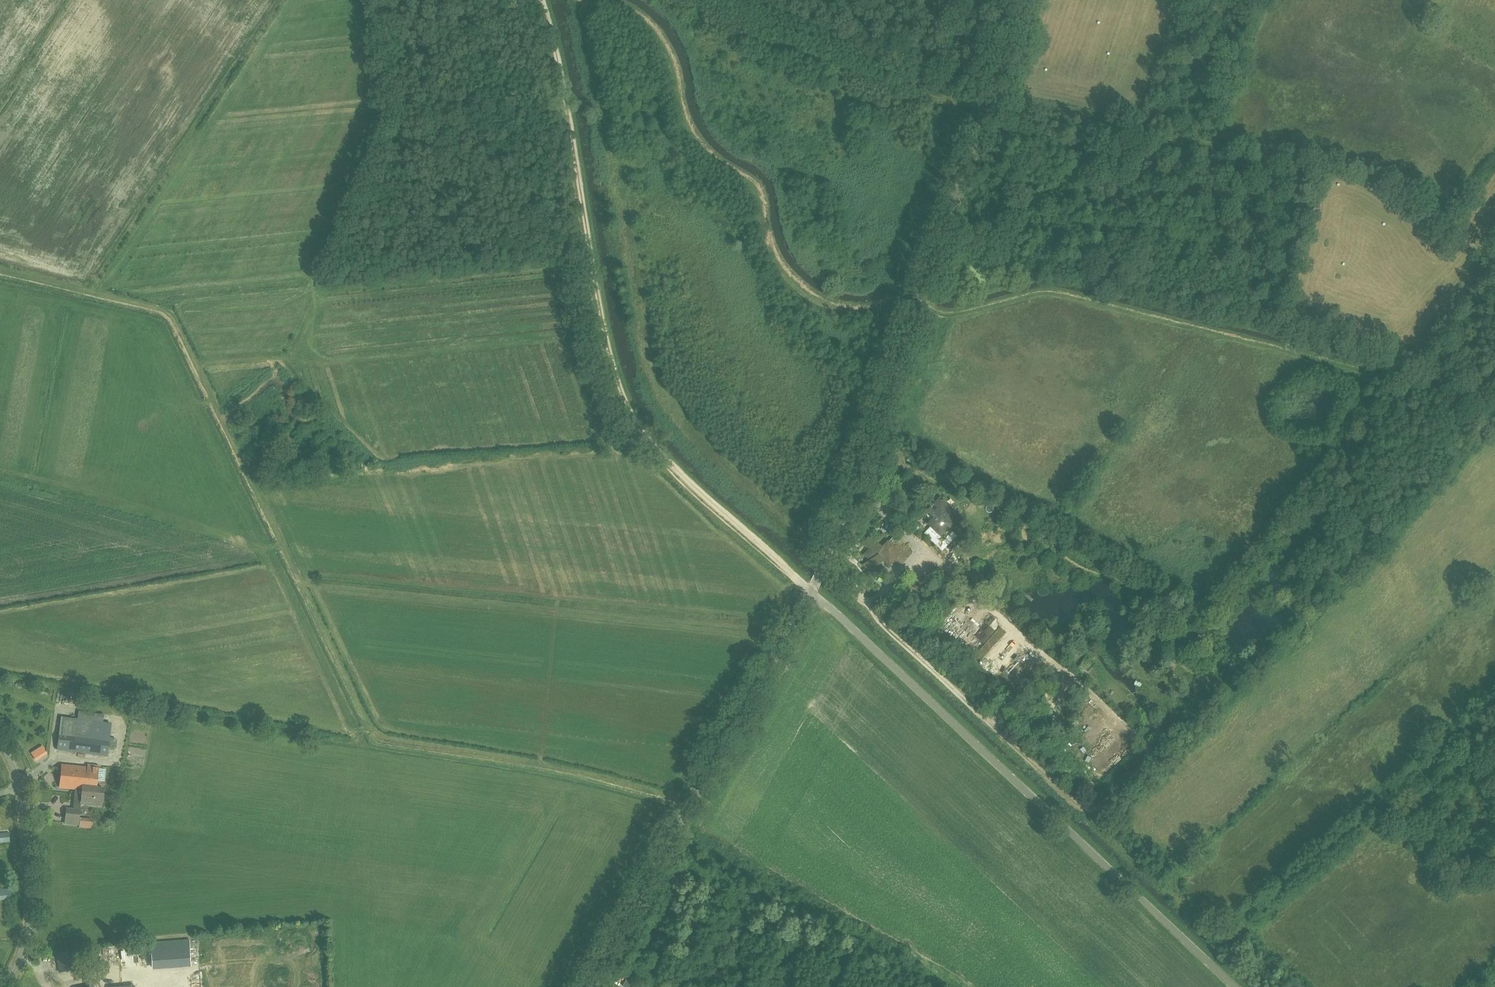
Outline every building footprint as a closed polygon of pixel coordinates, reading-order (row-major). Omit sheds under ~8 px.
[(918,492),(907,502),(918,512),(925,505),(929,509),(928,510),(935,517),(928,524),(933,528),(927,535),(942,550),(955,536),(949,530),(955,523),(948,516),(954,509),(941,497),(931,507),(927,503),(928,502),(918,492)] [(864,555),(870,560),(862,564),(872,573),(878,567),(883,561),(889,567),(895,560),(902,566),(914,552),(900,540),(897,543),(894,546),(889,540),(882,546),(876,541),(870,535),(861,544),(870,548),(864,555)] [(1000,627),(992,635),(999,641),(1006,633),(1000,627)] [(986,660),(998,646),(992,641),(980,655),(986,660)] [(104,722),(104,714),(85,711),(84,720),(61,717),(57,750),(108,757),(109,749),(115,750),(116,738),(110,737),(112,723),(104,722)] [(62,764),(60,788),(75,789),(74,803),(81,804),(102,806),(104,787),(98,786),(99,765),(88,764),(87,766),(62,764)] [(66,808),(64,824),(79,825),(80,818),(81,808),(73,808),(66,808)] [(10,842),(9,832),(0,833),(0,843),(10,842)] [(16,898),(15,887),(0,889),(0,900),(16,898)] [(76,949),(56,953),(59,972),(79,970),(76,949)] [(111,982),(113,986),(122,986),(124,986),(120,977),(111,982)]
